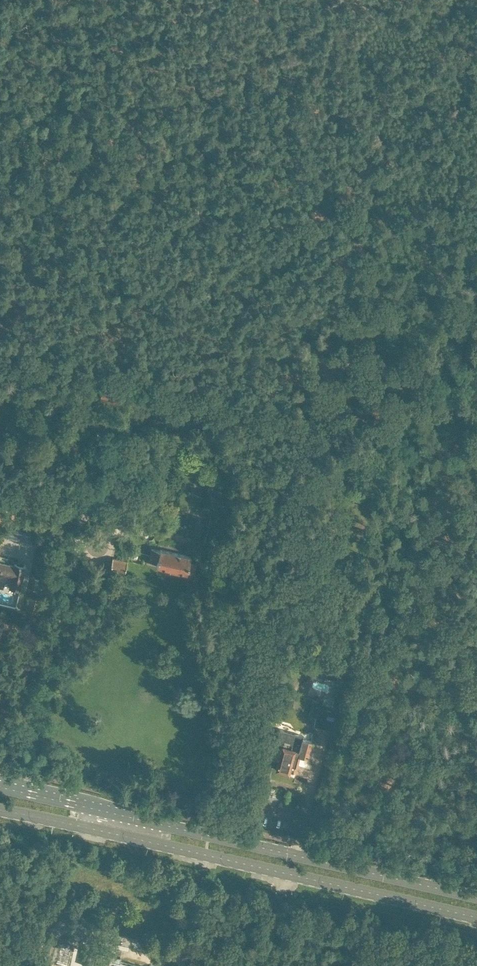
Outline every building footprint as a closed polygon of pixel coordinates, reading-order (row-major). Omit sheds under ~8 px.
[(430,337),(425,341),(432,348),(436,343),(430,337)] [(275,411),(272,421),(288,425),(288,424),(296,425),(297,417),(290,416),(290,415),(275,411)] [(113,558),(110,570),(110,571),(125,574),(130,551),(123,549),(122,548),(122,550),(120,560),(113,558)] [(157,566),(173,570),(187,573),(188,571),(194,573),(197,562),(190,561),(191,556),(160,549),(160,550),(152,548),(150,557),(158,559),(157,566)] [(12,578),(9,588),(20,591),(26,567),(15,564),(14,566),(0,563),(0,576),(12,578)] [(31,595),(27,611),(38,613),(42,597),(31,595)] [(288,646),(287,654),(293,656),(302,658),(305,649),(295,646),(295,647),(288,646)] [(321,662),(319,673),(322,674),(321,678),(326,679),(329,663),(321,662)] [(315,716),(314,720),(315,721),(314,727),(332,731),(340,697),(335,696),(334,697),(332,705),(322,703),(318,702),(315,716)] [(278,736),(276,745),(283,747),(277,768),(291,772),(291,771),(296,772),(298,765),(297,765),(300,755),(309,757),(312,747),(314,741),(313,741),(313,738),(303,736),(304,734),(280,729),(278,736)] [(120,962),(120,963),(110,961),(111,957),(97,955),(95,965),(137,965),(120,962)]
